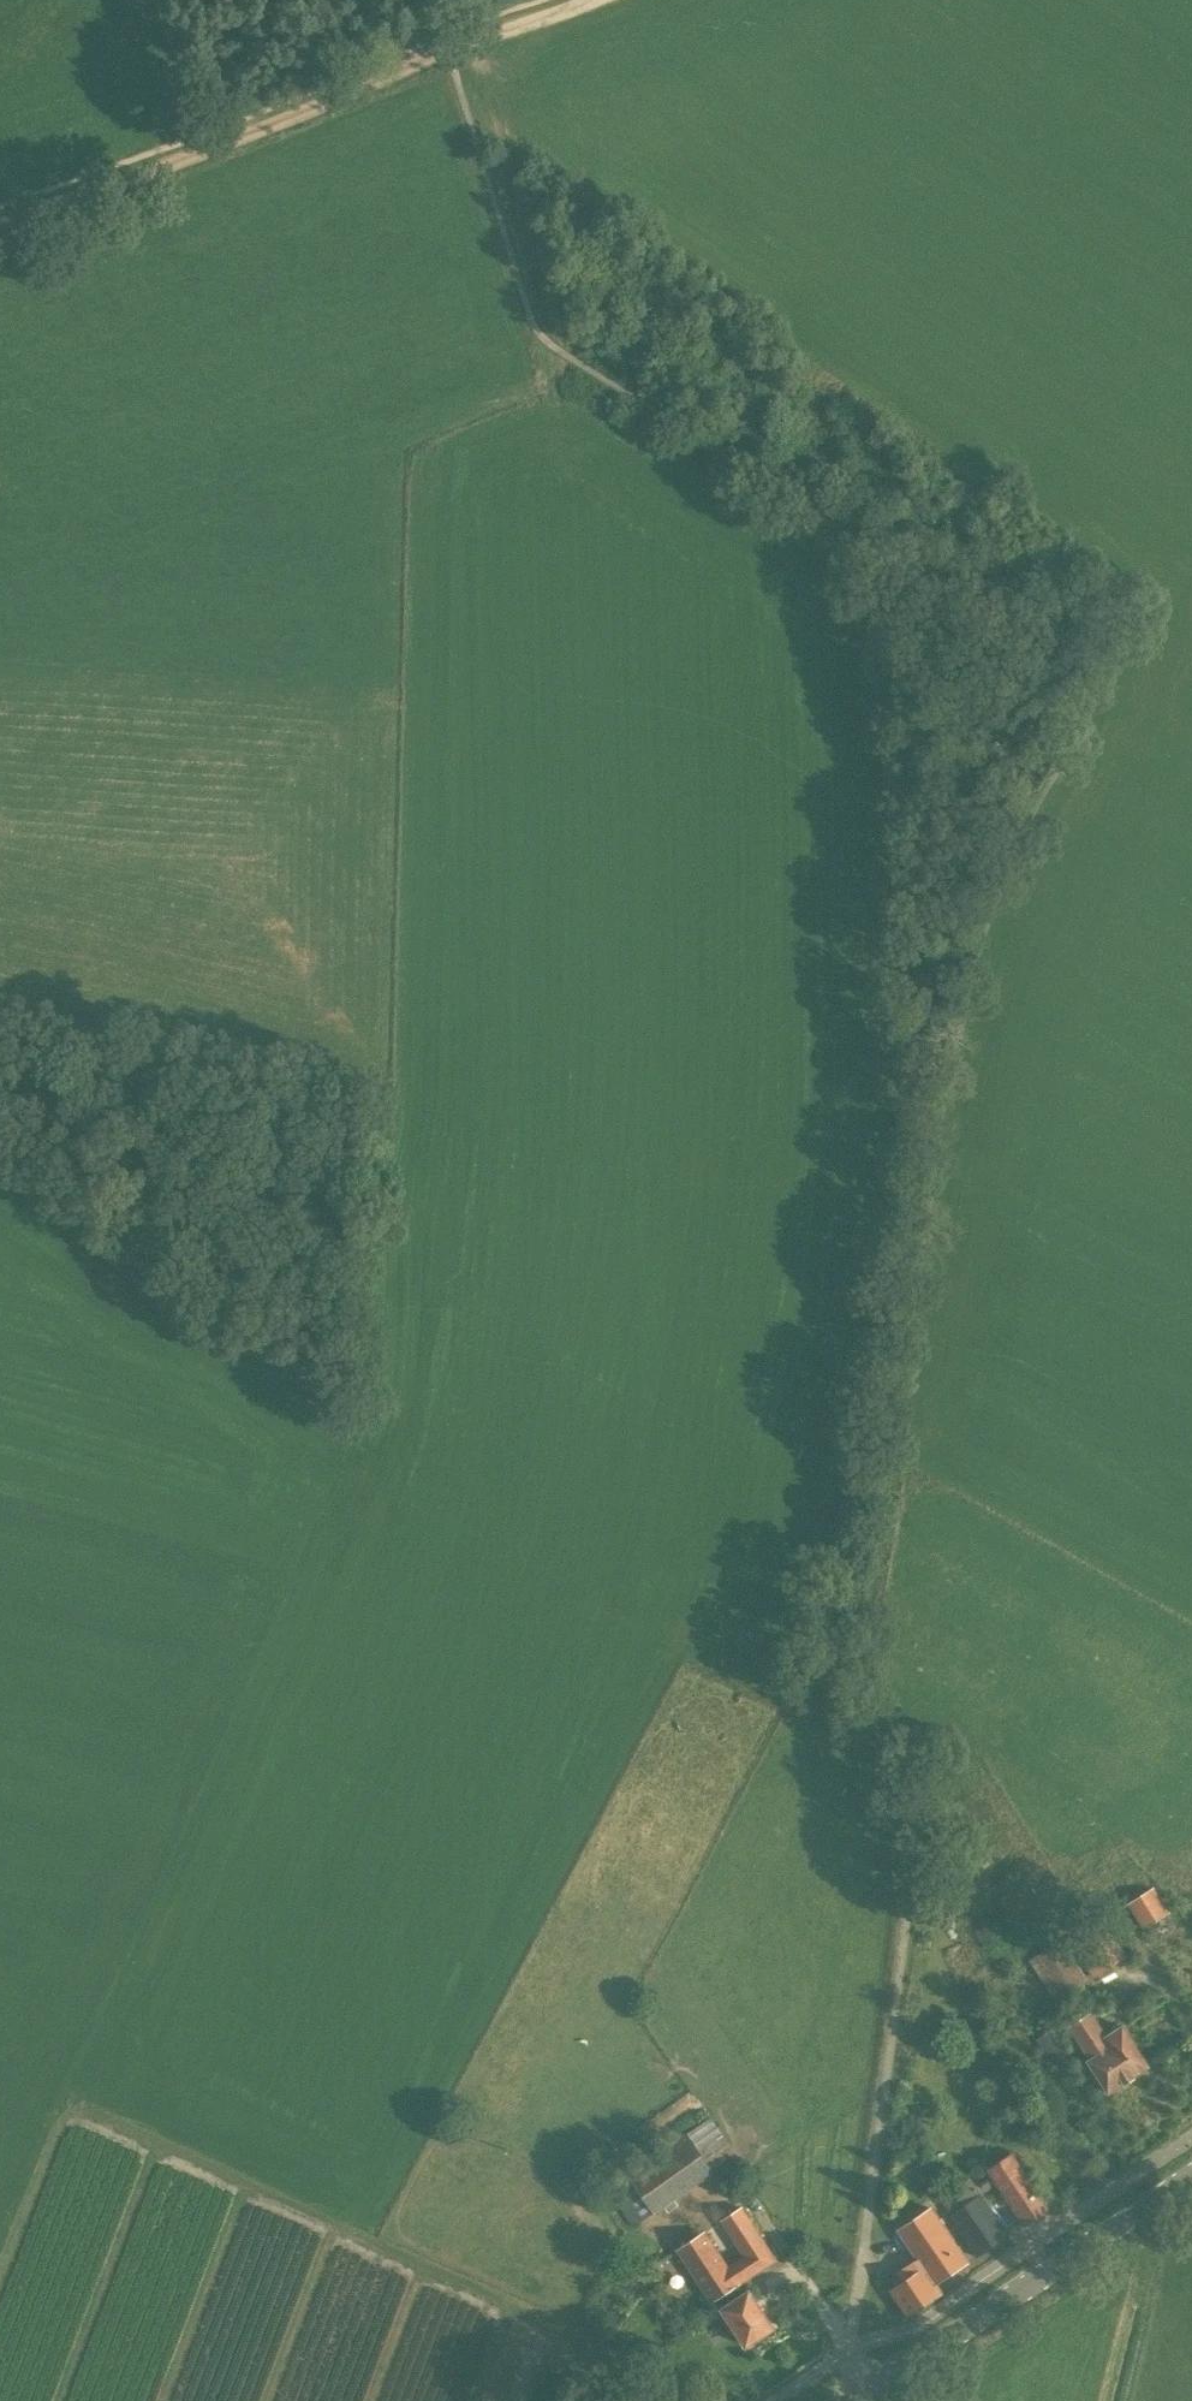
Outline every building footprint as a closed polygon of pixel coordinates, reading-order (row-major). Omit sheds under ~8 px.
[(1153,1886),(1128,1903),(1144,1928),(1169,1911),(1153,1886)] [(1104,1918),(1070,1939),(1093,1976),(1127,1956),(1104,1918)] [(1031,1959),(1056,1999),(1086,1980),(1061,1940),(1031,1959)] [(1087,2060),(1108,2092),(1148,2066),(1122,2025),(1105,2036),(1090,2013),(1070,2026),(1091,2058),(1087,2060)] [(735,2152),(712,2116),(688,2132),(628,2174),(608,2187),(634,2225),(654,2212),(714,2170),(713,2168),(735,2152)] [(654,2143),(643,2126),(609,2149),(620,2166),(654,2143)] [(1011,2154),(988,2169),(1024,2224),(1047,2208),(1011,2154)] [(981,2195),(949,2216),(976,2255),(1007,2234),(981,2195)] [(711,2302),(736,2286),(742,2283),(777,2259),(742,2206),(720,2220),(742,2254),(728,2262),(706,2230),(676,2249),(711,2302)] [(931,2207),(898,2229),(917,2258),(898,2271),(904,2280),(890,2290),(907,2315),(941,2292),(935,2283),(967,2262),(931,2207)] [(736,2286),(711,2302),(729,2329),(735,2326),(736,2327),(746,2343),(771,2327),(749,2293),(743,2297),(736,2286)]
